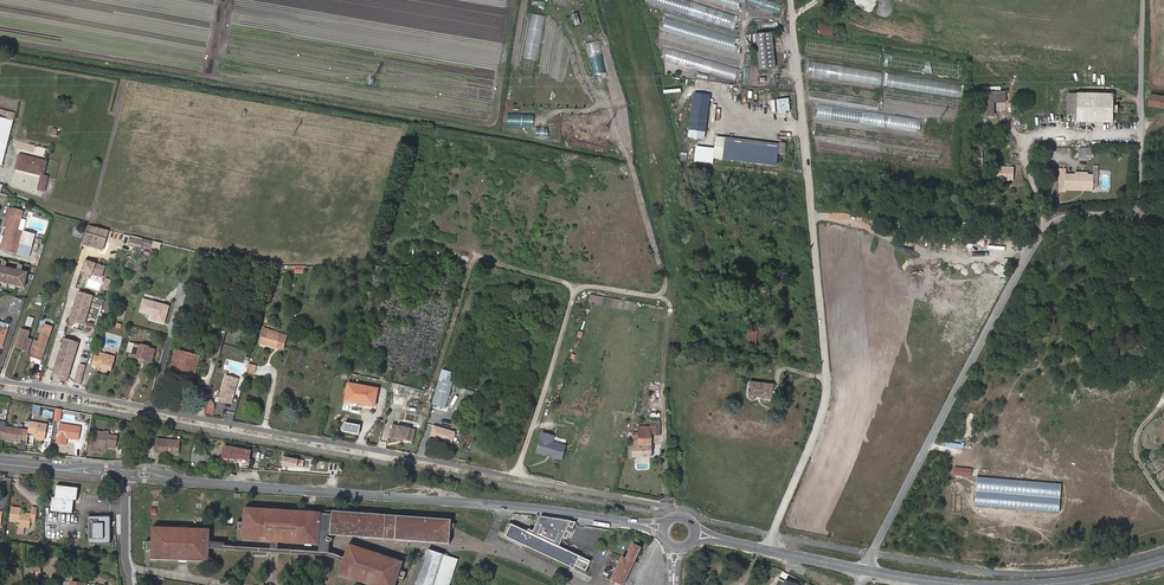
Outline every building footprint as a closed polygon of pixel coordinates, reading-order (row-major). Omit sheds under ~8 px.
[(684,0),(646,0),(732,27),(736,16),(684,0)] [(752,20),(778,18),(777,5),(751,7),(752,20)] [(661,31),(733,50),(736,38),(664,19),(661,31)] [(817,33),(838,36),(840,26),(819,23),(817,33)] [(755,33),(759,70),(775,68),(772,32),(755,33)] [(738,67),(667,48),(663,60),(734,79),(738,67)] [(880,85),(882,71),(808,61),(806,75),(880,85)] [(883,88),(960,97),(962,83),(885,74),(883,88)] [(997,92),(996,83),(987,82),(985,91),(981,91),(982,115),(978,115),(978,123),(987,123),(987,116),(995,115),(994,92),(997,92)] [(1076,123),(1111,124),(1112,94),(1077,93),(1076,123)] [(706,133),(710,96),(694,94),(690,132),(706,133)] [(1163,109),(1163,96),(1150,94),(1149,106),(1163,109)] [(775,98),(776,112),(789,112),(789,98),(775,98)] [(919,132),(921,118),(817,104),(815,119),(919,132)] [(14,112),(0,109),(0,118),(12,121),(14,112)] [(12,121),(0,118),(0,164),(2,164),(12,121)] [(725,160),(776,165),(778,146),(727,141),(725,160)] [(1093,159),(1093,148),(1072,147),(1072,158),(1093,159)] [(28,168),(28,171),(38,174),(35,189),(41,191),(45,175),(42,174),(44,164),(30,161),(31,158),(19,155),(16,165),(28,168)] [(1004,179),(1020,180),(1020,169),(1004,168),(1003,164),(996,164),(996,182),(1003,182),(1004,179)] [(1070,187),(1097,188),(1097,175),(1070,174),(1070,187)] [(4,227),(7,228),(13,209),(10,208),(4,227)] [(7,228),(1,248),(17,253),(24,231),(19,229),(22,219),(24,211),(13,209),(7,228)] [(19,229),(24,231),(25,231),(28,221),(22,219),(19,229)] [(108,230),(89,224),(83,245),(102,250),(108,230)] [(17,253),(30,256),(36,234),(25,231),(24,231),(17,253)] [(160,252),(162,243),(132,236),(130,245),(160,252)] [(105,266),(85,260),(81,273),(88,275),(89,272),(92,273),(102,276),(105,266)] [(25,289),(29,275),(23,273),(18,272),(7,269),(2,268),(0,267),(0,283),(25,289)] [(109,291),(113,280),(107,278),(103,289),(109,291)] [(92,296),(79,292),(70,320),(84,324),(92,296)] [(43,306),(45,295),(38,294),(36,304),(43,306)] [(19,312),(24,300),(14,296),(9,309),(19,312)] [(169,305),(144,298),(141,311),(153,314),(152,318),(165,322),(169,305)] [(34,317),(29,316),(26,325),(31,326),(34,317)] [(10,323),(0,320),(0,326),(8,328),(10,323)] [(51,326),(44,325),(41,334),(48,336),(51,326)] [(2,347),(8,328),(0,326),(0,346),(2,347)] [(267,332),(268,329),(263,327),(259,341),(264,343),(263,344),(274,347),(275,345),(283,346),(286,334),(277,332),(277,335),(267,332)] [(29,351),(33,338),(28,337),(30,331),(22,329),(16,347),(29,351)] [(757,346),(758,331),(749,329),(747,344),(757,346)] [(219,332),(214,351),(213,355),(219,356),(225,334),(219,332)] [(48,336),(41,334),(39,341),(36,341),(32,354),(42,357),(48,336)] [(78,343),(64,339),(55,372),(69,376),(78,343)] [(142,346),(135,345),(132,356),(139,358),(139,356),(145,358),(145,360),(151,361),(154,349),(148,348),(148,346),(142,345),(142,346)] [(200,356),(177,350),(172,368),(195,374),(200,356)] [(105,368),(108,369),(112,370),(115,356),(102,353),(100,356),(97,355),(94,365),(97,366),(96,370),(103,371),(105,368)] [(257,366),(249,364),(247,372),(255,374),(257,366)] [(81,385),(86,366),(81,365),(76,383),(81,385)] [(455,373),(443,370),(433,404),(445,408),(455,373)] [(226,375),(219,400),(232,404),(239,379),(226,375)] [(282,382),(276,380),(274,392),(285,394),(286,391),(295,393),(297,385),(288,383),(287,386),(281,385),(282,382)] [(757,397),(772,398),(774,384),(751,381),(749,396),(750,396),(750,398),(751,399),(754,400),(757,397)] [(364,401),(363,404),(375,406),(378,389),(349,383),(346,401),(353,402),(354,399),(364,401)] [(2,407),(7,409),(8,403),(0,401),(0,413),(2,407)] [(228,411),(226,418),(233,420),(235,413),(228,411)] [(650,427),(639,427),(639,432),(639,438),(634,439),(633,439),(633,457),(652,456),(651,434),(659,433),(659,421),(650,421),(650,427)] [(48,424),(31,422),(30,431),(30,433),(35,434),(35,438),(45,439),(48,424)] [(389,436),(402,439),(407,440),(410,428),(392,424),(389,436)] [(454,432),(435,426),(432,437),(451,442),(454,432)] [(30,431),(7,428),(5,440),(5,441),(22,444),(23,440),(28,440),(30,433),(30,431)] [(80,431),(59,428),(58,440),(78,443),(80,431)] [(104,434),(96,433),(93,453),(97,453),(98,449),(102,450),(103,446),(116,447),(117,436),(111,435),(111,433),(105,432),(104,434)] [(544,451),(549,434),(543,432),(538,449),(544,451)] [(563,457),(566,446),(553,442),(554,436),(549,434),(544,451),(563,457)] [(180,438),(158,438),(157,451),(179,452),(180,438)] [(235,456),(248,459),(250,452),(224,448),(222,459),(234,461),(235,460),(235,456)] [(563,457),(544,451),(544,454),(562,459),(563,457)] [(196,454),(193,453),(191,462),(207,464),(209,455),(197,453),(196,454)] [(305,461),(284,458),(283,467),(304,467),(305,461)] [(971,468),(954,467),(953,475),(971,476),(971,468)] [(1061,483),(976,477),(974,506),(1059,512),(1061,483)] [(79,488),(57,486),(55,500),(52,499),(51,512),(73,515),(74,502),(77,503),(79,488)] [(26,515),(20,515),(21,508),(12,507),(10,522),(20,523),(18,534),(24,535),(25,528),(31,529),(32,518),(36,518),(38,508),(32,507),(32,514),(27,513),(26,515)] [(319,532),(319,530),(319,527),(320,513),(246,508),(245,522),(245,527),(244,539),(271,541),(278,542),(318,544),(319,532)] [(324,510),(323,530),(330,531),(330,535),(394,540),(396,515),(324,510)] [(111,515),(89,516),(89,542),(111,542),(111,515)] [(571,522),(540,517),(533,532),(529,530),(528,533),(510,524),(508,527),(511,528),(507,536),(528,546),(532,548),(544,554),(548,555),(575,568),(576,565),(586,570),(590,562),(559,547),(569,526),(571,522)] [(208,561),(208,549),(208,542),(209,530),(154,528),(153,559),(208,561)] [(317,553),(328,553),(329,537),(330,535),(330,531),(323,530),(319,530),(319,532),(318,544),(317,553)] [(344,562),(345,558),(328,553),(317,553),(278,550),(278,542),(271,541),(270,549),(224,546),(224,543),(208,542),(208,549),(328,557),(344,562)] [(633,544),(626,558),(622,557),(610,580),(620,584),(624,584),(634,563),(641,548),(633,544)] [(397,576),(402,562),(350,546),(345,558),(344,562),(339,575),(369,584),(394,584),(396,579),(397,576)] [(428,550),(416,584),(449,584),(458,560),(428,550)] [(38,564),(28,564),(29,576),(38,576),(38,564)]
